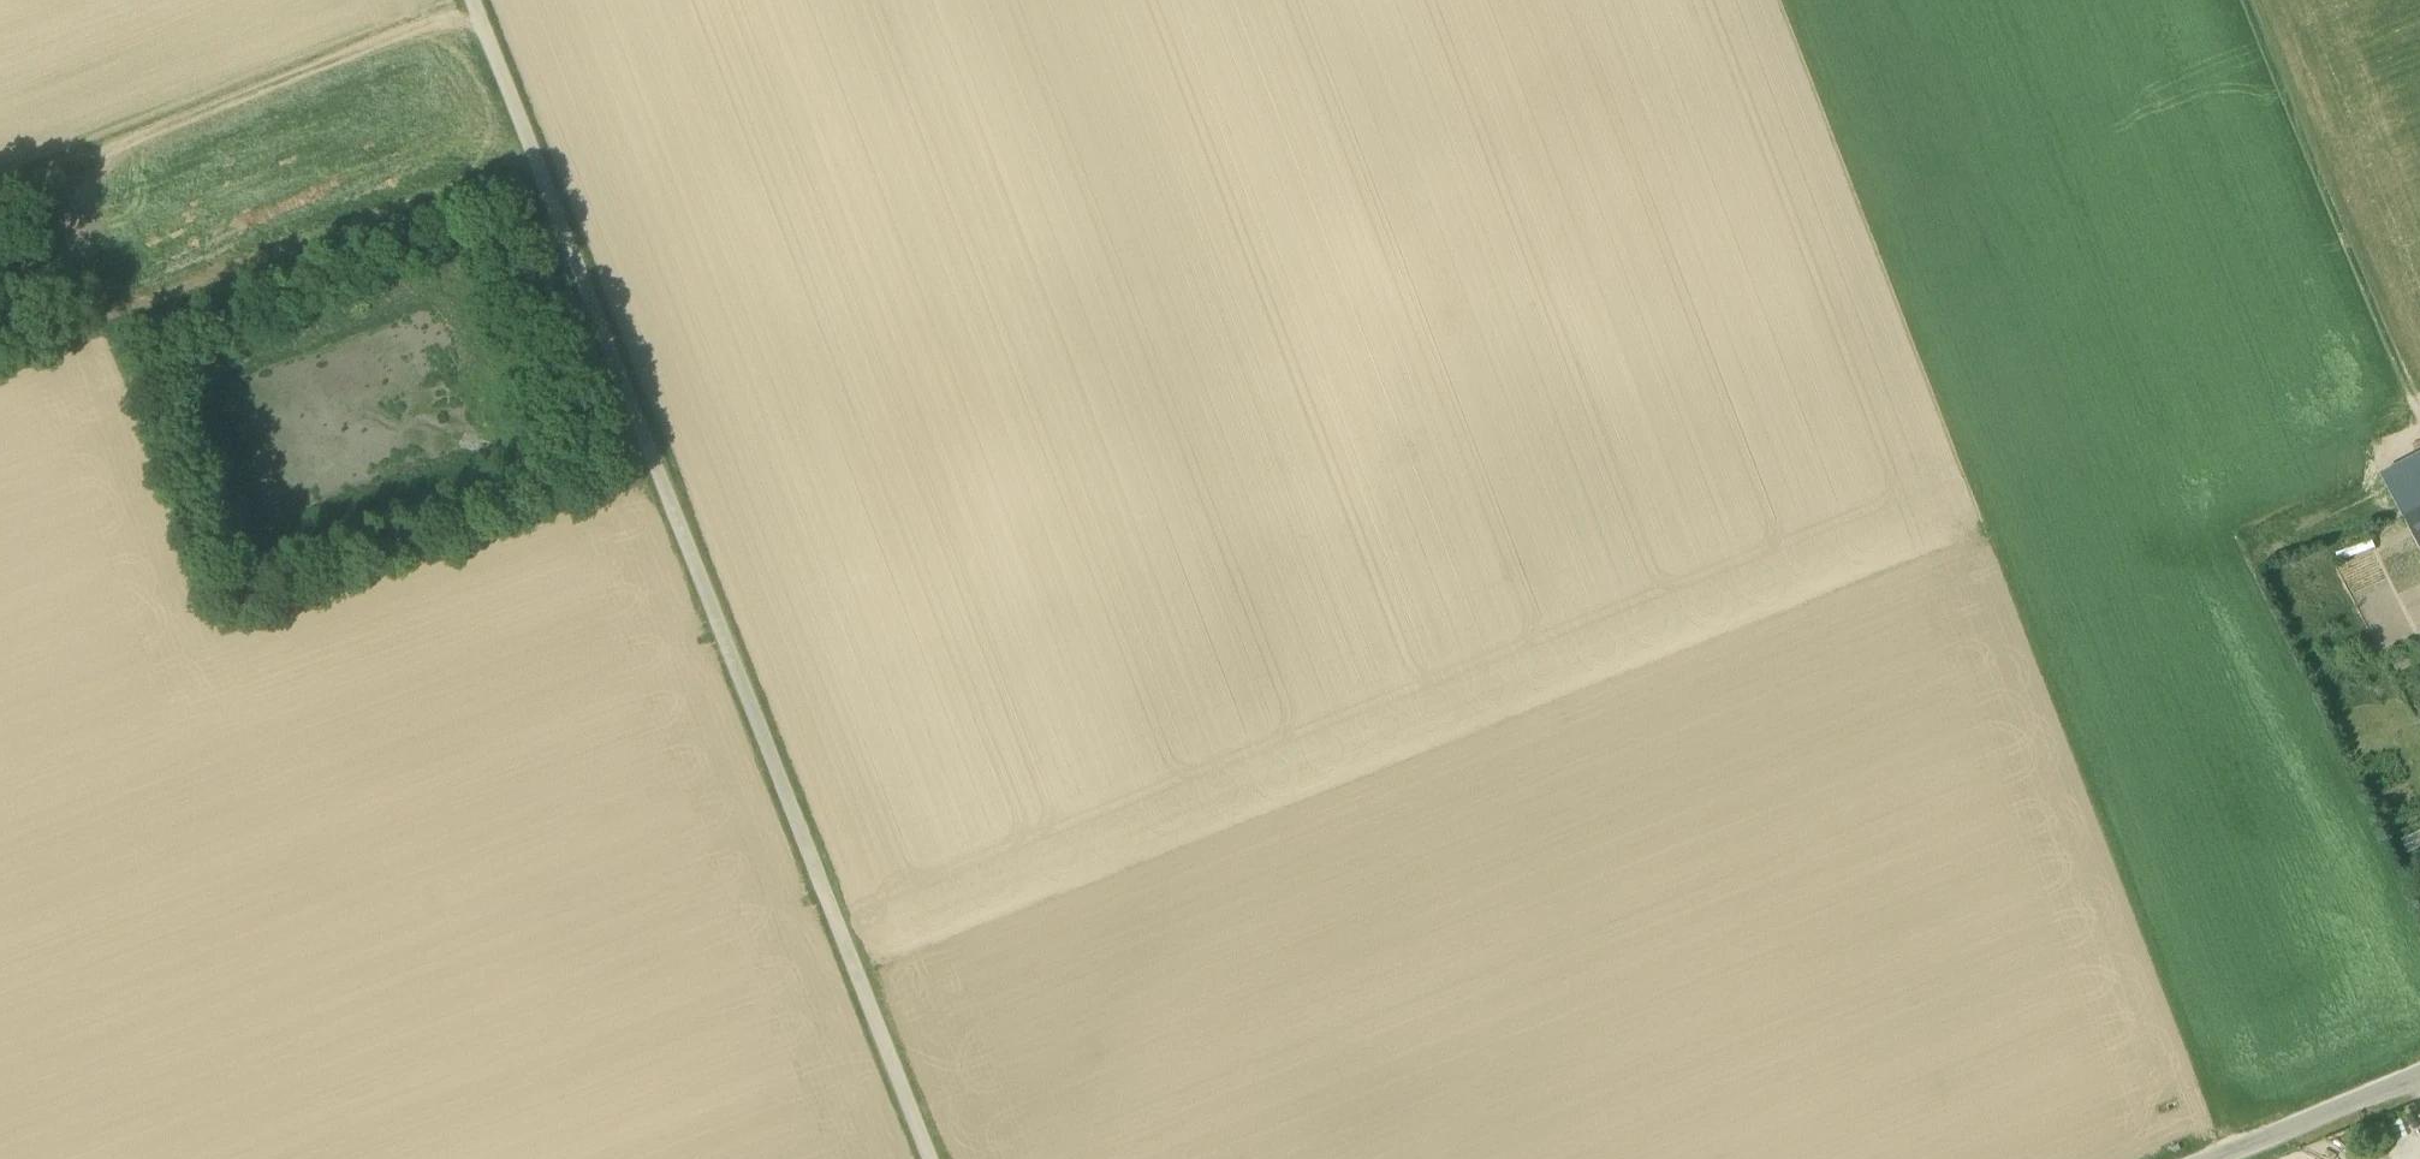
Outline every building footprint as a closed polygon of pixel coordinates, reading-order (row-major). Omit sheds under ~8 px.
[(2405,520),(2419,512),(2419,453),(2380,474),(2401,513),(2405,520)] [(2405,520),(2419,549),(2419,512),(2405,520)]
